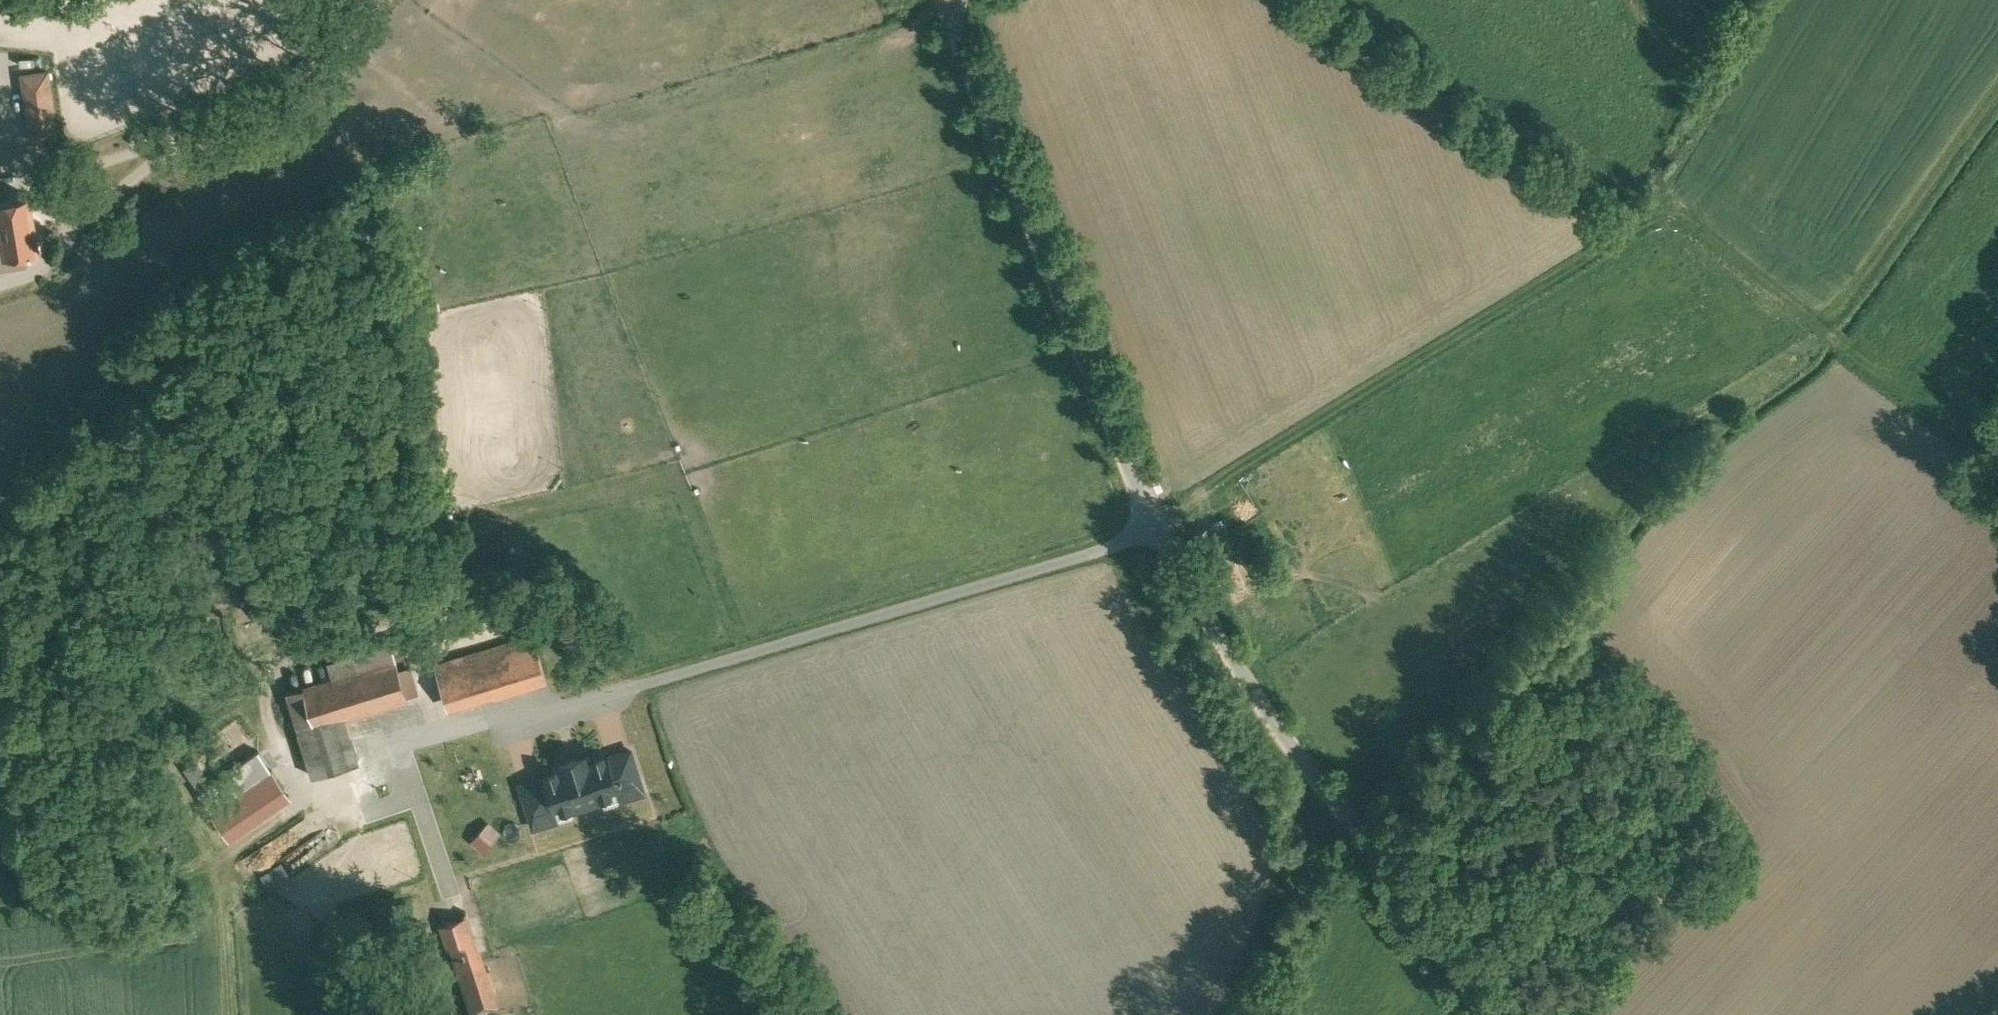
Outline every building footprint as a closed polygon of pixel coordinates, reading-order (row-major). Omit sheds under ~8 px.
[(56,135),(48,71),(24,74),(32,138),(56,135)] [(25,262),(23,248),(37,246),(29,194),(0,198),(0,266),(25,262)] [(1218,589),(1238,580),(1213,521),(1193,530),(1218,589)] [(533,634),(434,664),(449,711),(547,681),(533,634)] [(333,676),(286,690),(312,776),(358,762),(343,715),(406,696),(390,643),(328,661),(333,676)] [(270,763),(247,731),(189,770),(211,803),(270,763)] [(631,746),(519,780),(533,825),(644,790),(631,746)] [(290,792),(270,763),(211,803),(230,832),(290,792)] [(484,817),(465,838),(479,850),(498,830),(484,817)] [(441,924),(471,1014),(497,1014),(465,916),(441,924)]
